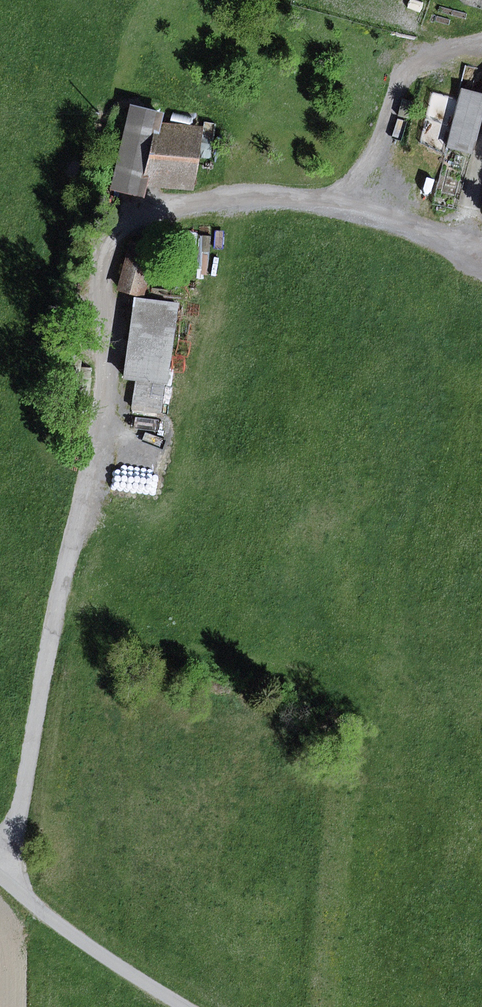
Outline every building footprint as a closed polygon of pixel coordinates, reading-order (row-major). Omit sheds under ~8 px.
[(446,148),(474,156),(481,125),(481,94),(462,89),(446,148)] [(168,111),(130,103),(112,188),(144,194),(146,182),(190,191),(203,127),(166,120),(168,111)] [(131,239),(118,291),(143,297),(157,246),(131,239)] [(135,382),(165,386),(168,387),(179,305),(134,299),(123,380),(135,382)] [(135,382),(131,411),(161,415),(165,386),(135,382)]
